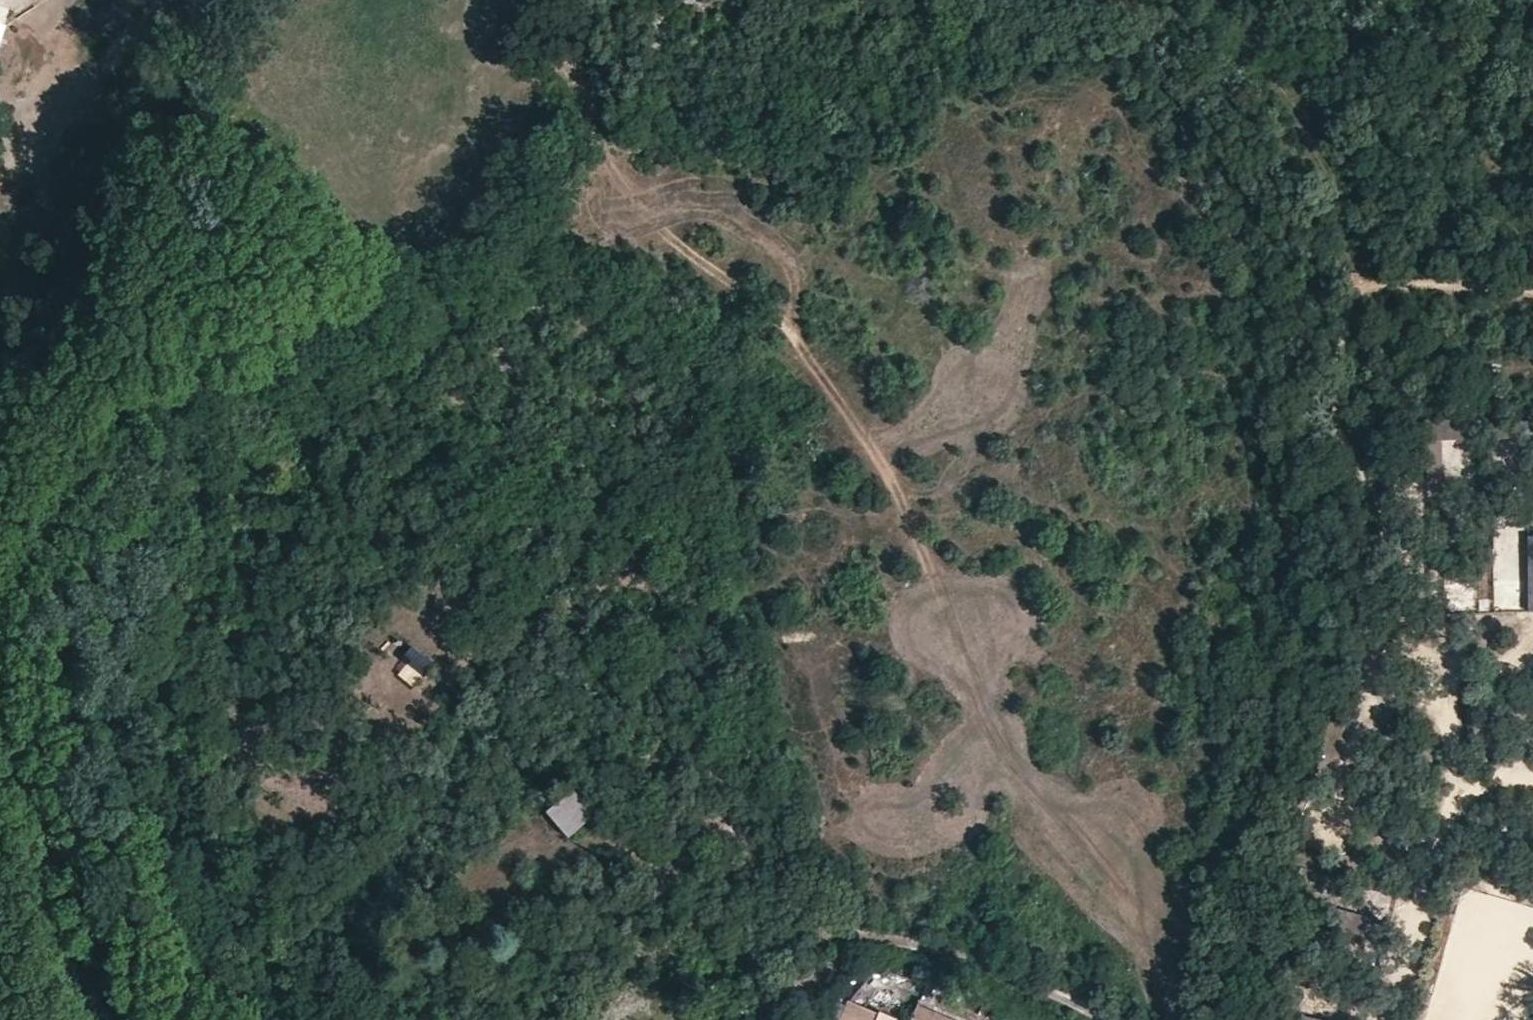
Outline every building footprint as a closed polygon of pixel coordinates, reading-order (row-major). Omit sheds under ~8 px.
[(10,2),(3,0),(0,0),(0,34),(10,2)] [(403,661),(424,679),(436,666),(415,647),(403,661)] [(570,837),(594,815),(572,791),(548,813),(570,837)] [(1334,911),(1326,951),(1366,959),(1375,919),(1334,911)] [(848,1001),(841,1019),(895,1019),(848,1001)] [(918,1007),(913,1019),(951,1019),(918,1007)]
